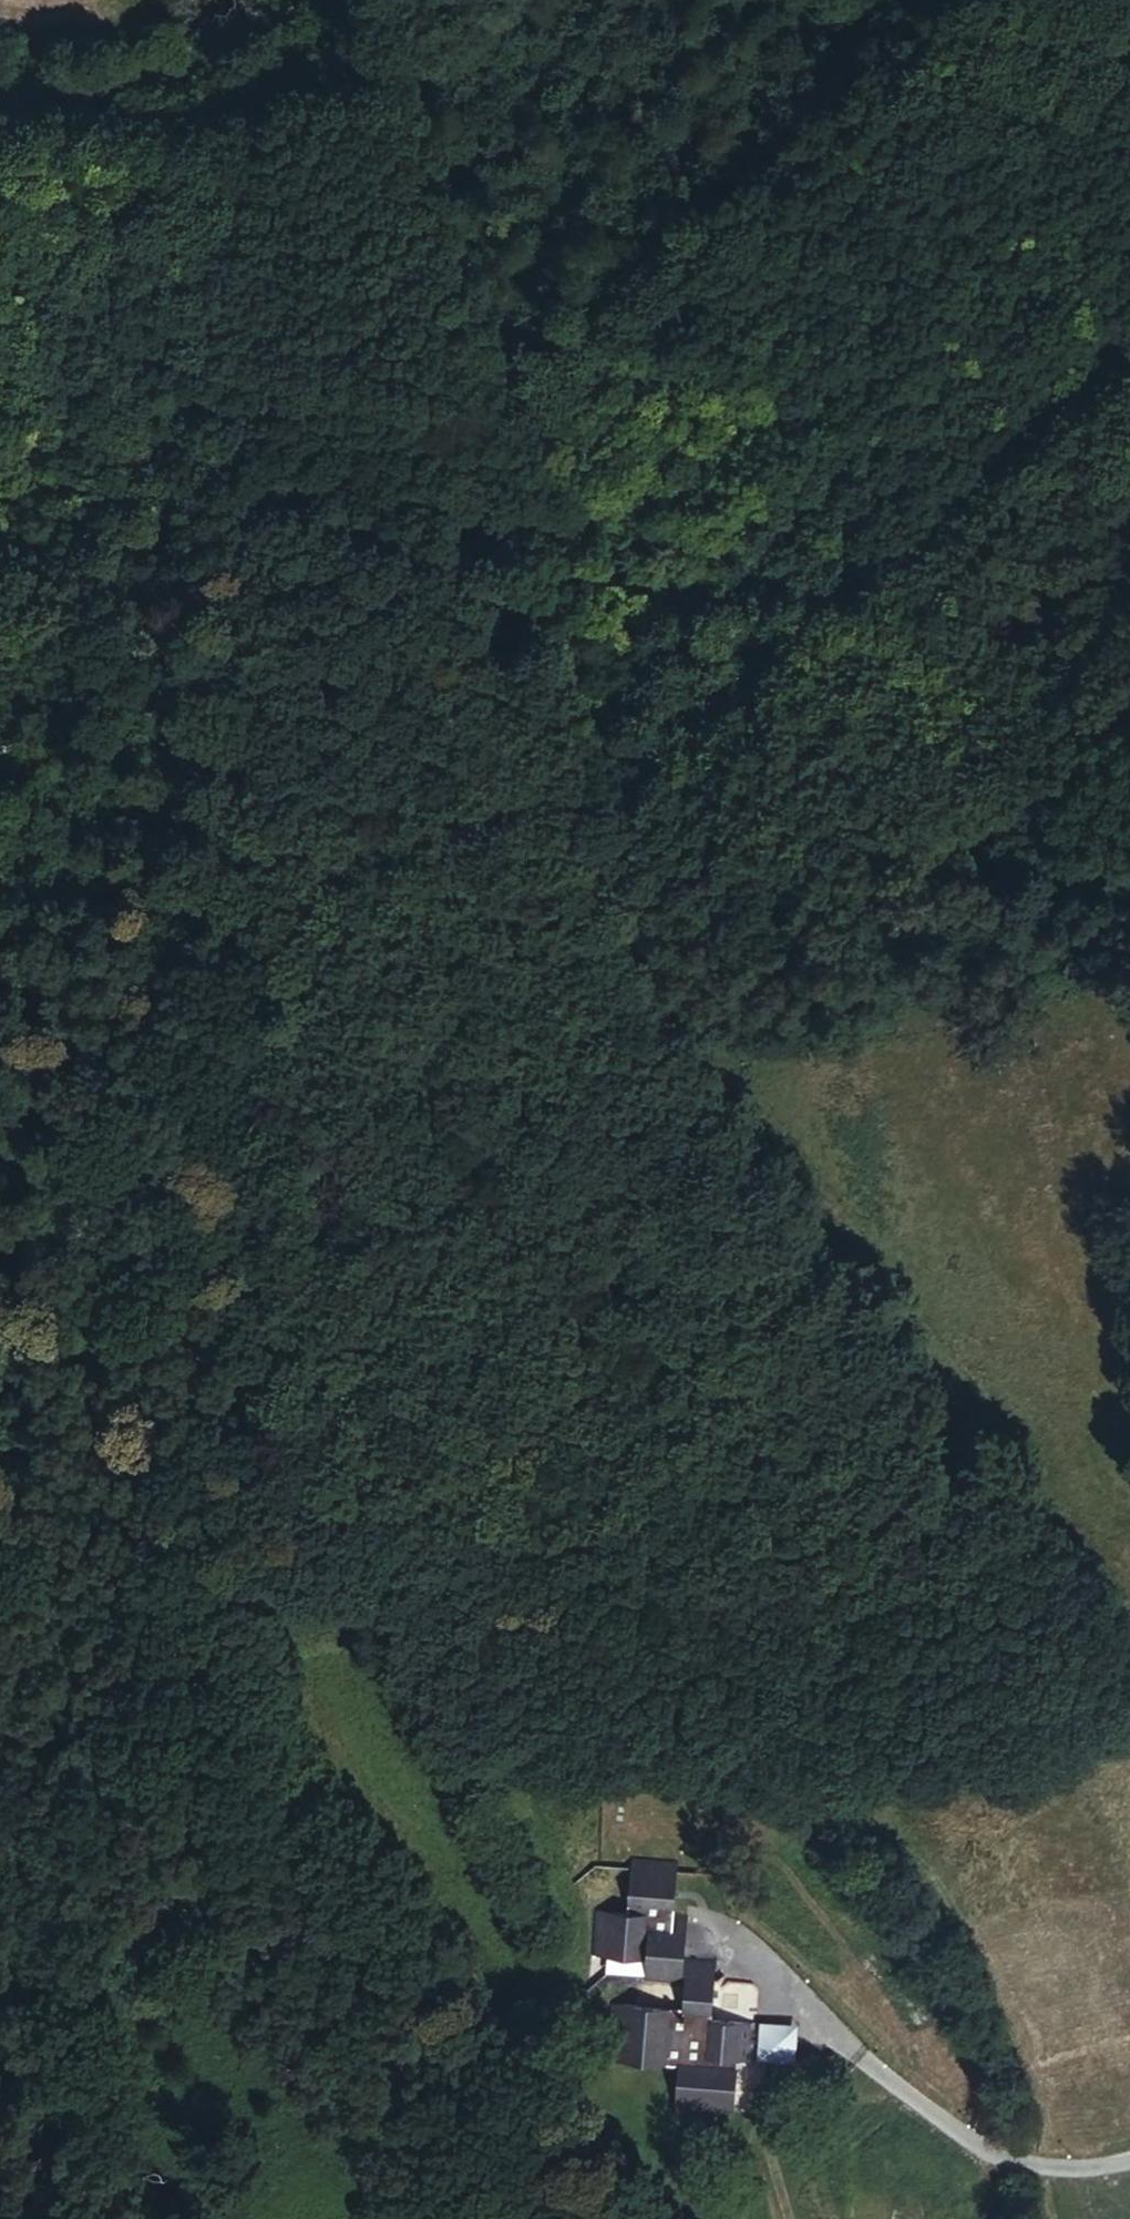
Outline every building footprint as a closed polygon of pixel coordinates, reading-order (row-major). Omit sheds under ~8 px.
[(625,1891),(626,1932),(626,1957),(640,1957),(641,1981),(641,2002),(671,2001),(671,1942),(672,1890),(625,1891)] [(595,1981),(641,1981),(640,1957),(626,1957),(626,1932),(592,1933),(595,1981)] [(684,1942),(671,1942),(671,2001),(684,2001),(685,1986),(684,1942)] [(712,1985),(685,1986),(684,2001),(712,1999),(712,1985)] [(712,1999),(684,2001),(686,2029),(697,2029),(699,2041),(713,2040),(712,1999)] [(796,2063),(798,2025),(759,2023),(757,2061),(796,2063)] [(697,2029),(686,2029),(609,2031),(610,2091),(681,2091),(710,2088),(709,2083),(737,2083),(753,2082),(753,2039),(713,2040),(699,2041),(697,2029)] [(737,2136),(737,2083),(709,2083),(710,2088),(681,2091),(681,2138),(737,2136)]
